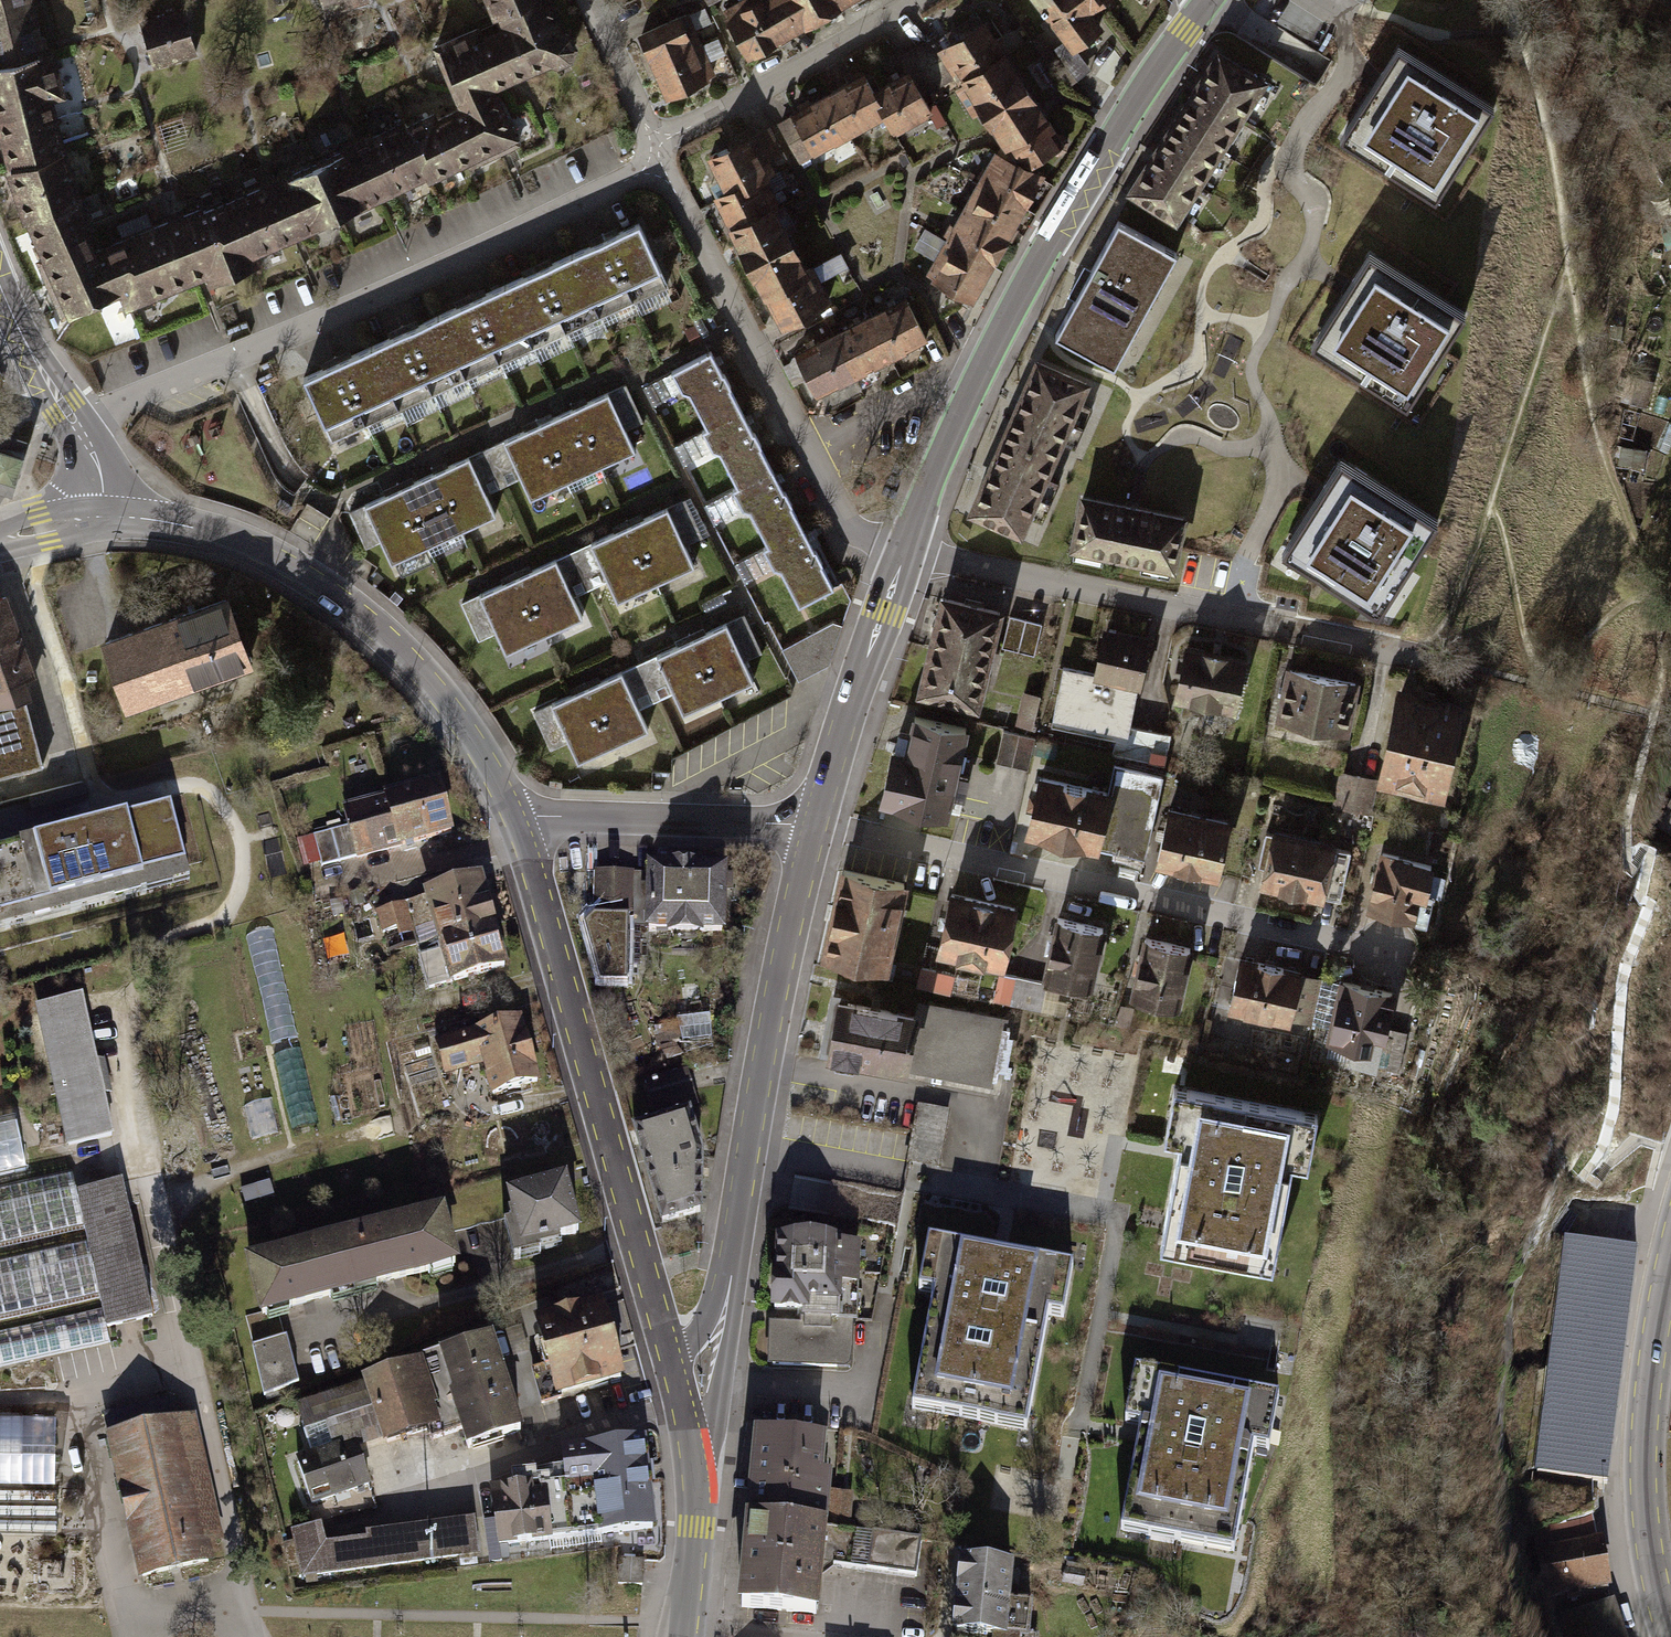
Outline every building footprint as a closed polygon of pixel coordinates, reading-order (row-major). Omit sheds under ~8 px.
[(52,54),(37,0),(0,0),(0,67),(52,54)] [(329,18),(372,5),(370,0),(324,0),(329,18)] [(554,0),(488,0),(497,24),(438,45),(466,105),(498,92),(580,61),(554,0)] [(731,9),(755,53),(854,0),(749,0),(731,9)] [(1078,55),(1110,34),(1096,15),(1114,0),(1038,0),(1078,55)] [(188,11),(143,26),(156,68),(200,54),(188,11)] [(690,13),(642,34),(671,97),(717,77),(690,13)] [(992,23),(945,50),(959,75),(984,117),(992,112),(1031,90),(992,23)] [(937,37),(898,59),(910,79),(916,76),(927,94),(959,75),(945,50),(937,37)] [(1276,83),(1222,50),(1133,192),(1186,226),(1276,83)] [(0,68),(0,129),(10,169),(69,153),(55,101),(69,97),(58,52),(0,68)] [(1506,111),(1400,55),(1348,155),(1453,210),(1506,111)] [(864,72),(778,123),(802,163),(888,113),(879,97),(864,72)] [(888,113),(901,135),(938,114),(927,94),(916,76),(910,79),(879,97),(888,113)] [(1031,90),(992,112),(1016,153),(1023,149),(1031,162),(1060,145),(1052,130),(1059,126),(1036,87),(1031,90)] [(105,252),(129,315),(526,149),(498,92),(105,252)] [(770,129),(709,159),(726,194),(717,198),(731,227),(781,203),(767,174),(787,165),(770,129)] [(1051,177),(1001,151),(927,278),(976,307),(1051,177)] [(69,153),(10,169),(62,321),(87,343),(132,324),(129,315),(105,252),(69,153)] [(784,328),(834,304),(784,207),(734,228),(784,328)] [(1183,255),(1125,222),(1062,337),(1121,368),(1183,255)] [(645,225),(308,376),(337,436),(671,285),(645,225)] [(1478,307),(1373,252),(1320,352),(1425,407),(1478,307)] [(927,341),(908,303),(887,313),(885,309),(816,343),(819,348),(798,358),(800,363),(816,395),(879,364),(920,344),(927,341)] [(839,590),(715,351),(676,371),(802,612),(839,590)] [(1096,386),(1039,360),(972,513),(1028,541),(1096,386)] [(609,394),(507,439),(540,511),(644,464),(609,394)] [(11,500),(31,443),(0,433),(0,504),(11,500)] [(472,455),(365,506),(398,577),(506,529),(472,455)] [(1441,521),(1342,459),(1284,550),(1384,612),(1441,521)] [(1191,516),(1086,496),(1077,551),(1181,570),(1191,516)] [(672,507),(593,543),(628,613),(706,578),(672,507)] [(560,560),(481,594),(513,663),(592,629),(560,560)] [(1010,612),(945,595),(920,696),(986,713),(1010,612)] [(25,695),(33,692),(0,597),(0,704),(25,695)] [(221,599),(99,641),(121,703),(243,661),(221,599)] [(1017,616),(1015,647),(1042,648),(1044,617),(1017,616)] [(729,625),(659,655),(694,724),(762,694),(729,625)] [(1157,640),(1106,629),(1095,679),(1139,688),(1146,690),(1157,640)] [(1254,661),(1187,646),(1178,698),(1245,712),(1254,661)] [(1368,683),(1290,669),(1281,722),(1359,736),(1368,683)] [(625,673),(557,702),(589,774),(655,743),(625,673)] [(1139,688),(1095,679),(1068,673),(1056,721),(1131,737),(1139,688)] [(1483,705),(1408,690),(1388,789),(1461,802),(1483,705)] [(42,764),(25,695),(0,704),(0,774),(42,764)] [(974,731),(923,720),(916,753),(898,750),(886,807),(956,821),(974,731)] [(1009,729),(1000,758),(1031,767),(1039,738),(1009,729)] [(1119,767),(1115,791),(1104,846),(1150,858),(1166,778),(1119,767)] [(1385,779),(1348,773),(1343,807),(1380,813),(1385,779)] [(1115,791),(1043,776),(1032,838),(1103,851),(1104,846),(1115,791)] [(345,826),(308,835),(315,864),(447,831),(436,785),(340,809),(345,826)] [(1658,817),(1670,824),(1670,793),(1658,817)] [(167,804),(78,826),(72,804),(39,813),(44,830),(0,841),(0,922),(185,876),(167,804)] [(1240,825),(1176,809),(1166,863),(1230,877),(1240,825)] [(1349,848),(1281,833),(1269,889),(1337,903),(1349,848)] [(1456,868),(1395,854),(1381,910),(1433,923),(1438,902),(1447,904),(1456,868)] [(726,871),(651,869),(651,874),(597,872),(596,914),(585,924),(601,981),(629,982),(631,926),(649,927),(649,931),(724,933),(726,871)] [(913,887),(844,870),(826,960),(894,976),(913,887)] [(493,912),(484,878),(380,906),(389,940),(441,926),(493,912)] [(1023,909),(953,893),(942,957),(1011,971),(1023,909)] [(421,947),(430,977),(505,955),(493,912),(441,926),(445,940),(421,947)] [(1111,930),(1066,920),(1056,981),(1100,991),(1111,930)] [(276,1042),(302,1036),(275,925),(249,931),(276,1042)] [(1199,949),(1156,940),(1144,999),(1189,1009),(1199,949)] [(1315,975),(1251,960),(1238,1014),(1303,1029),(1315,975)] [(923,964),(919,982),(954,989),(958,971),(923,964)] [(1417,994),(1354,982),(1341,1045),(1393,1055),(1395,1043),(1407,1045),(1417,994)] [(82,997),(35,1008),(66,1149),(113,1139),(82,997)] [(924,1015),(843,998),(833,1057),(913,1074),(924,1015)] [(522,1008),(437,1030),(446,1062),(487,1051),(495,1083),(539,1071),(522,1008)] [(690,1071),(645,1083),(656,1121),(702,1109),(690,1071)] [(1339,1121),(1184,1092),(1175,1142),(1192,1148),(1173,1252),(1294,1275),(1313,1169),(1330,1172),(1339,1121)] [(950,1162),(951,1106),(920,1105),(919,1161),(950,1162)] [(31,1168),(19,1114),(0,1118),(0,1175),(31,1168)] [(694,1125),(647,1139),(673,1219),(703,1211),(704,1164),(694,1125)] [(102,1313),(149,1303),(121,1172),(73,1182),(102,1313)] [(504,1183),(451,1197),(461,1233),(514,1219),(522,1249),(575,1236),(563,1187),(509,1200),(504,1183)] [(441,1217),(342,1243),(355,1291),(454,1264),(441,1217)] [(1636,1251),(1565,1241),(1533,1476),(1604,1485),(1636,1251)] [(342,1243),(252,1266),(265,1314),(355,1291),(342,1243)] [(862,1249),(779,1244),(769,1362),(853,1369),(862,1249)] [(1081,1273),(937,1246),(929,1293),(945,1296),(923,1413),(1035,1434),(1057,1317),(1072,1323),(1081,1273)] [(599,1307),(539,1325),(559,1394),(619,1377),(599,1307)] [(277,1312),(244,1321),(265,1395),(298,1386),(277,1312)] [(367,1384),(298,1407),(306,1429),(326,1422),(335,1448),(353,1442),(354,1445),(385,1435),(387,1442),(428,1429),(431,1440),(463,1429),(469,1448),(520,1431),(486,1328),(440,1343),(441,1348),(408,1360),(409,1365),(366,1379),(367,1384)] [(1300,1404),(1149,1374),(1139,1429),(1152,1431),(1131,1536),(1251,1559),(1272,1451),(1290,1454),(1300,1404)] [(141,1573),(207,1558),(177,1426),(191,1423),(187,1407),(169,1411),(165,1391),(103,1405),(141,1573)] [(0,1413),(0,1481),(54,1482),(55,1414),(0,1413)] [(838,1439),(760,1434),(747,1611),(826,1617),(838,1439)] [(543,1496),(547,1538),(654,1526),(646,1437),(617,1440),(617,1444),(593,1446),(593,1450),(565,1453),(567,1482),(541,1485),(543,1496)] [(355,1445),(299,1465),(311,1501),(368,1482),(355,1445)] [(505,1486),(492,1488),(499,1544),(547,1538),(543,1496),(531,1496),(530,1487),(505,1490),(505,1486)] [(319,1523),(292,1530),(303,1575),(476,1551),(472,1518),(366,1531),(366,1536),(325,1541),(319,1523)] [(855,1567),(919,1575),(924,1535),(860,1526),(855,1567)] [(1535,1550),(1542,1598),(1607,1588),(1600,1540),(1535,1550)] [(967,1564),(960,1636),(967,1636),(1015,1636),(1022,1570),(967,1564)] [(1561,1619),(1568,1636),(1622,1636),(1609,1602),(1561,1619)]
